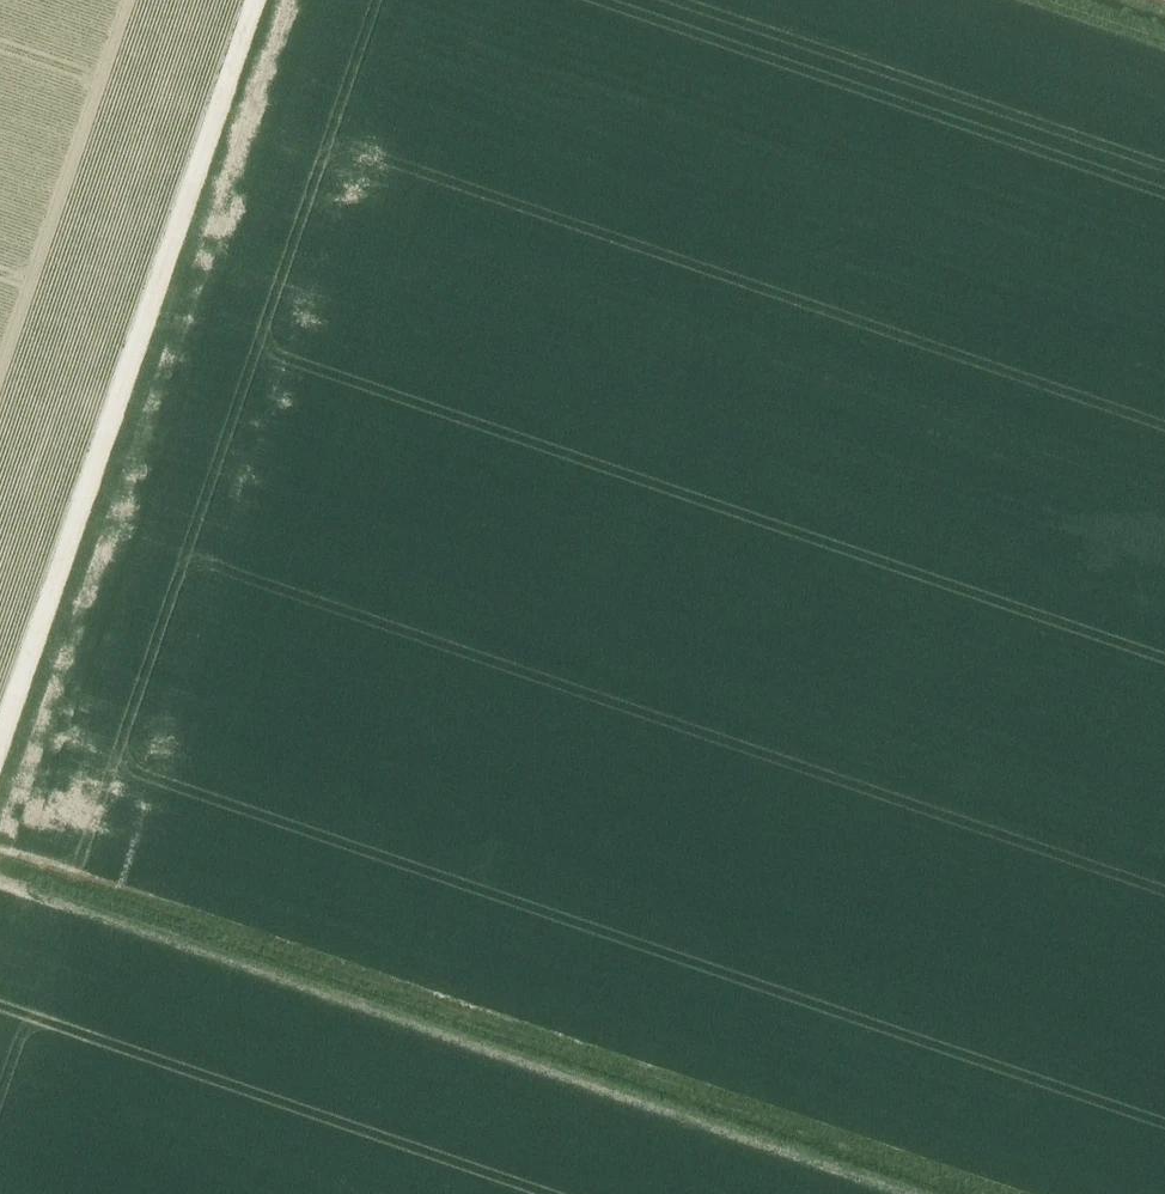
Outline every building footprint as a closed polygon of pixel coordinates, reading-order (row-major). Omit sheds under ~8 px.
[(15,792),(10,779),(0,783),(0,798),(15,792)]
